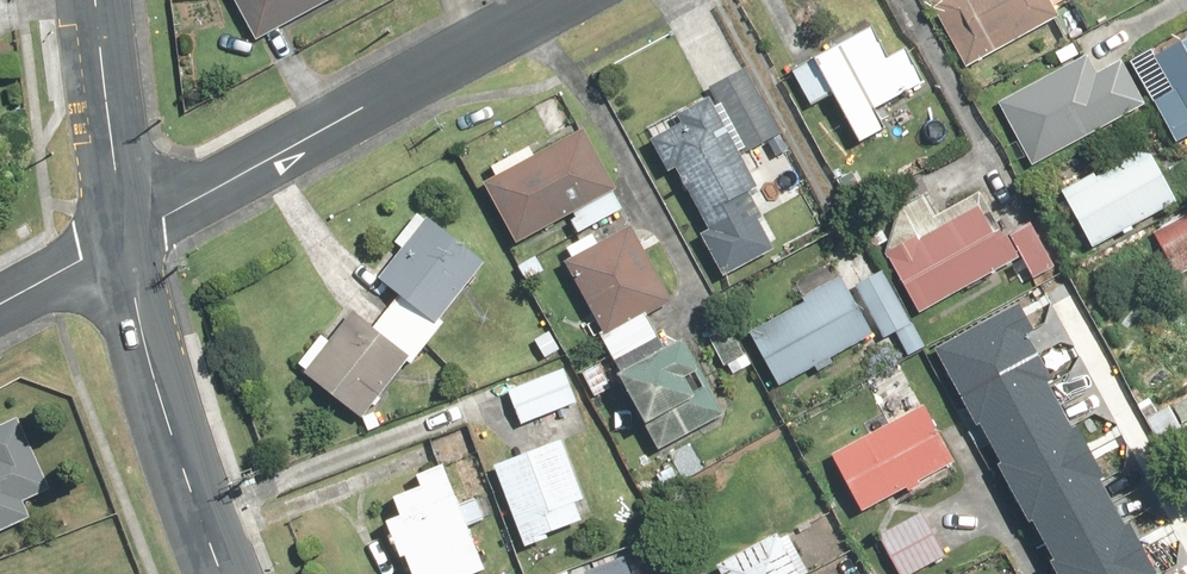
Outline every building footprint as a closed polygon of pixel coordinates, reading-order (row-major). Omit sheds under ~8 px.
[(255,40),(327,0),(233,0),(255,40)] [(929,3),(964,67),(1058,15),(1053,6),(1064,0),(934,0),(929,3)] [(1061,70),(998,104),(1031,166),(1146,105),(1120,56),(1145,42),(1129,12),(1052,53),(1061,70)] [(871,27),(791,73),(810,105),(829,94),(857,144),(885,128),(875,111),(926,82),(906,47),(888,57),(871,27)] [(1153,59),(1170,90),(1151,100),(1174,144),(1186,137),(1186,41),(1153,59)] [(747,69),(709,89),(742,152),(766,139),(775,155),(789,148),(747,69)] [(682,125),(648,142),(664,174),(676,168),(708,230),(697,236),(717,277),(774,249),(746,194),(755,189),(708,95),(675,112),(682,125)] [(496,178),(482,185),(513,244),(566,216),(575,233),(620,209),(581,133),(539,155),(534,146),(491,168),(496,178)] [(1094,173),(1059,191),(1091,249),(1173,205),(1140,143),(1131,148),(1123,134),(1107,143),(1113,156),(1111,170),(1097,178),(1094,173)] [(893,223),(884,254),(917,314),(1018,258),(1029,279),(1051,267),(1029,228),(1009,239),(982,190),(930,219),(923,207),(893,223)] [(1151,234),(1177,276),(1186,270),(1186,213),(1151,234)] [(304,370),(300,375),(365,422),(407,365),(411,368),(485,266),(415,214),(394,243),(400,247),(377,279),(397,294),(371,331),(350,315),(330,343),(319,336),(298,366),(304,370)] [(572,261),(563,265),(613,363),(658,340),(646,316),(671,304),(631,227),(598,244),(594,235),(566,248),(572,261)] [(803,300),(746,332),(777,387),(812,368),(817,376),(835,365),(831,357),(872,335),(831,262),(793,283),(803,300)] [(881,273),(853,289),(882,340),(893,334),(906,357),(924,347),(881,273)] [(929,347),(1054,573),(1163,573),(1029,331),(1036,327),(1020,298),(929,347)] [(678,338),(614,374),(656,450),(721,414),(678,338)] [(564,370),(506,392),(519,424),(576,402),(564,370)] [(1138,410),(1157,441),(1186,422),(1186,397),(1167,409),(1159,396),(1138,410)] [(861,512),(953,463),(922,406),(830,455),(861,512)] [(544,535),(590,518),(561,441),(492,466),(523,549),(546,540),(544,535)] [(29,520),(22,505),(45,494),(24,447),(0,458),(0,533),(29,520)] [(382,522),(397,560),(403,558),(409,573),(474,573),(487,569),(470,527),(484,521),(475,498),(459,504),(443,464),(414,476),(419,489),(391,500),(398,516),(382,522)] [(877,537),(897,573),(915,573),(943,559),(919,514),(877,537)] [(714,569),(716,573),(793,573),(773,537),(714,569)] [(583,571),(584,573),(629,573),(623,557),(583,571)]
